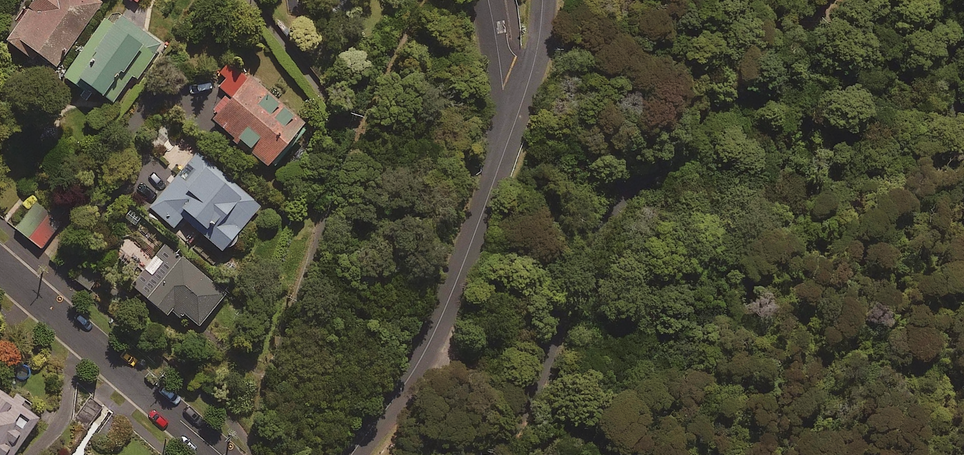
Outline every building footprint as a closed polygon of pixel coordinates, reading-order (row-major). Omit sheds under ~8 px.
[(103,0),(33,0),(4,40),(31,60),(35,54),(54,67),(103,0)] [(120,15),(113,26),(104,19),(62,76),(87,94),(90,89),(111,104),(131,76),(136,80),(161,44),(120,15)] [(246,79),(225,61),(209,80),(226,94),(207,116),(265,166),(302,124),(248,77),(246,79)] [(260,206),(199,152),(149,208),(172,228),(181,217),(220,251),(260,206)] [(40,249),(61,220),(35,201),(14,230),(40,249)] [(225,294),(164,244),(129,286),(166,317),(174,307),(197,327),(225,294)] [(99,275),(83,265),(73,279),(89,290),(99,275)] [(0,390),(0,454),(12,454),(39,416),(0,390)]
